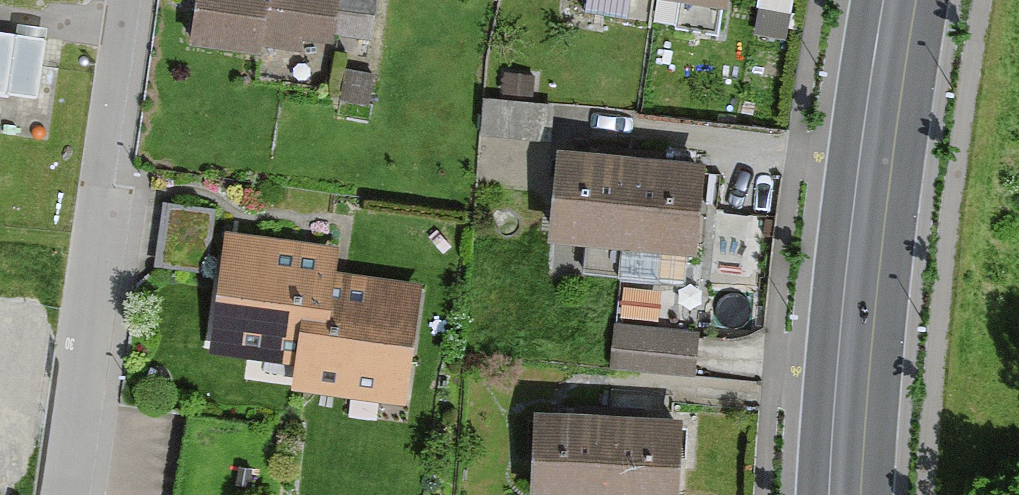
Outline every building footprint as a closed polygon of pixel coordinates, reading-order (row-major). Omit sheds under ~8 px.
[(190,54),(294,68),(297,44),(335,49),(337,38),(373,43),(378,0),(197,0),(190,54)] [(584,17),(631,26),(636,0),(587,0),(584,17)] [(721,12),(723,0),(653,0),(721,12)] [(758,17),(795,23),(799,0),(761,0),(758,17)] [(34,109),(44,53),(0,45),(0,103),(34,109)] [(546,108),(484,104),(482,141),(544,145),(546,108)] [(709,169),(559,157),(552,248),(702,260),(709,169)] [(213,217),(164,211),(156,275),(205,281),(213,217)] [(340,255),(228,240),(212,360),(296,371),(292,398),(407,413),(422,294),(336,283),(340,255)] [(696,341),(617,334),(613,375),(692,383),(696,341)] [(535,419),(532,494),(677,494),(679,424),(535,419)]
